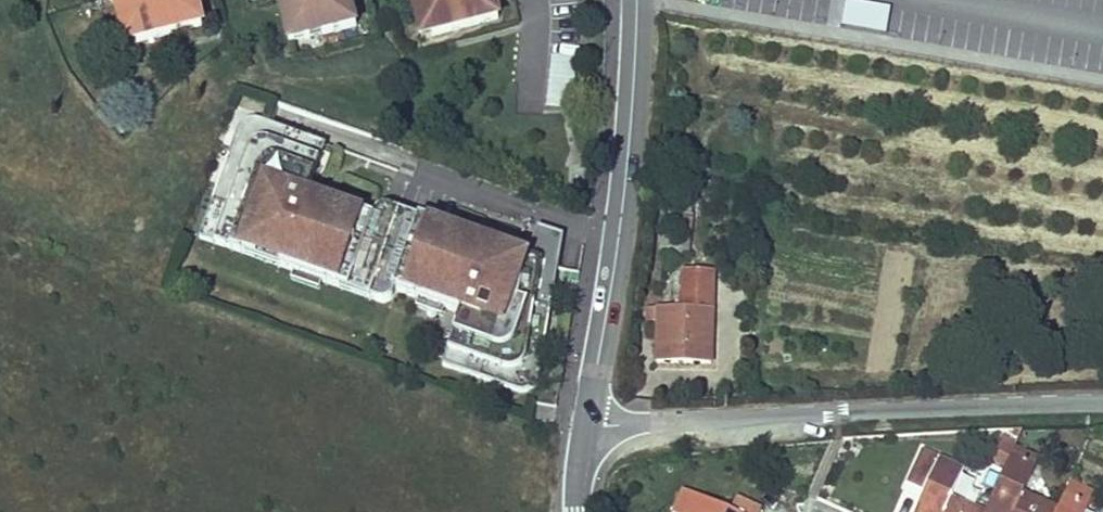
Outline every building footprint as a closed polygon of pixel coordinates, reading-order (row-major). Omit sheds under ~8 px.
[(117,7),(127,5),(135,36),(202,20),(197,0),(115,0),(117,7)] [(289,38),(356,21),(351,0),(279,0),(289,38)] [(433,29),(499,12),(496,0),(425,0),(433,29)] [(841,24),(886,33),(891,7),(857,0),(846,0),(841,24)] [(572,109),(575,57),(549,56),(546,107),(572,109)] [(395,282),(461,305),(443,356),(518,383),(528,381),(536,376),(539,371),(562,226),(537,218),(527,247),(511,242),(509,250),(485,242),(488,234),(428,213),(422,228),(395,218),(400,203),(384,199),(375,205),(373,211),(306,187),(324,136),(257,113),(251,113),(236,125),(199,231),(245,246),(248,239),(283,251),(280,259),(340,280),(345,265),(373,274),(368,289),(386,294),(392,289),(395,282)] [(428,213),(400,203),(395,218),(422,228),(428,213)] [(509,250),(511,242),(488,234),(485,242),(509,250)] [(248,239),(245,246),(280,259),(283,251),(248,239)] [(345,265),(340,280),(368,289),(373,274),(345,265)] [(656,364),(710,364),(712,272),(684,271),(684,294),(680,294),(680,302),(680,308),(658,307),(658,308),(648,308),(647,321),(657,321),(656,364)] [(1012,455),(1036,465),(1039,457),(1016,447),(1012,455)] [(951,496),(964,469),(922,450),(906,485),(924,493),(916,511),(986,511),(951,496)] [(1059,508),(1024,493),(1036,465),(1012,455),(986,511),(1057,511),(1059,508)] [(1094,493),(1070,482),(1059,508),(1057,511),(1086,511),(1094,493)] [(731,511),(683,490),(673,511),(732,511),(731,511)] [(732,511),(760,511),(761,508),(737,498),(731,511),(732,511)]
